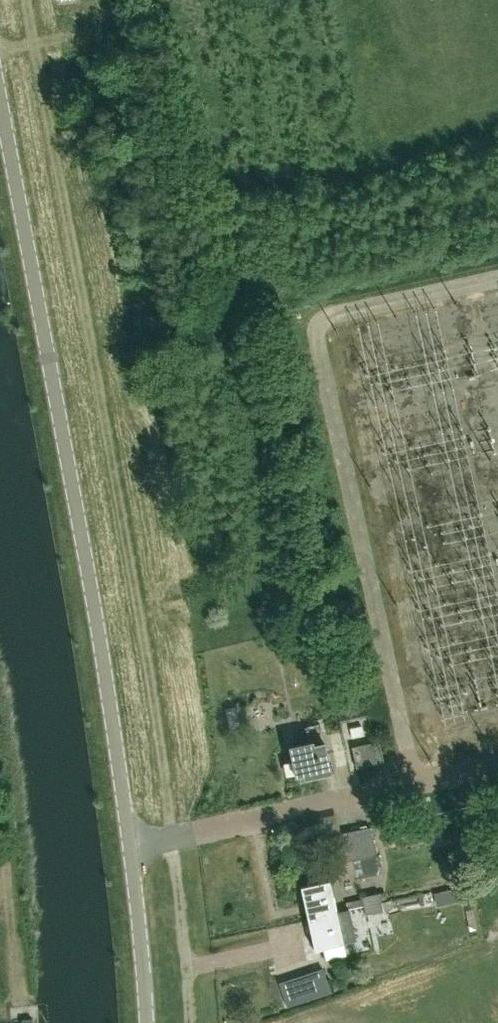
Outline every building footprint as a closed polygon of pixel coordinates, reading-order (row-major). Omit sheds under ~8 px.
[(341,729),(329,731),(337,769),(349,767),(341,729)] [(294,777),(304,775),(304,778),(330,772),(324,743),(314,745),(312,740),(288,745),(294,777)] [(352,746),(356,767),(383,761),(379,740),(352,746)] [(370,827),(336,834),(342,861),(352,859),(356,875),(362,873),(363,876),(376,873),(378,866),(370,827)] [(308,918),(335,912),(329,881),(301,886),(308,918)] [(453,901),(450,889),(434,893),(437,904),(453,901)] [(363,906),(381,902),(379,892),(361,896),(363,906)] [(381,902),(363,906),(365,914),(383,911),(381,902)] [(342,943),(335,912),(308,918),(314,949),(342,943)] [(319,995),(330,991),(323,969),(311,973),(319,995)] [(299,981),(304,995),(315,991),(310,977),(299,981)] [(298,1002),(290,979),(279,983),(286,1005),(298,1002)]
